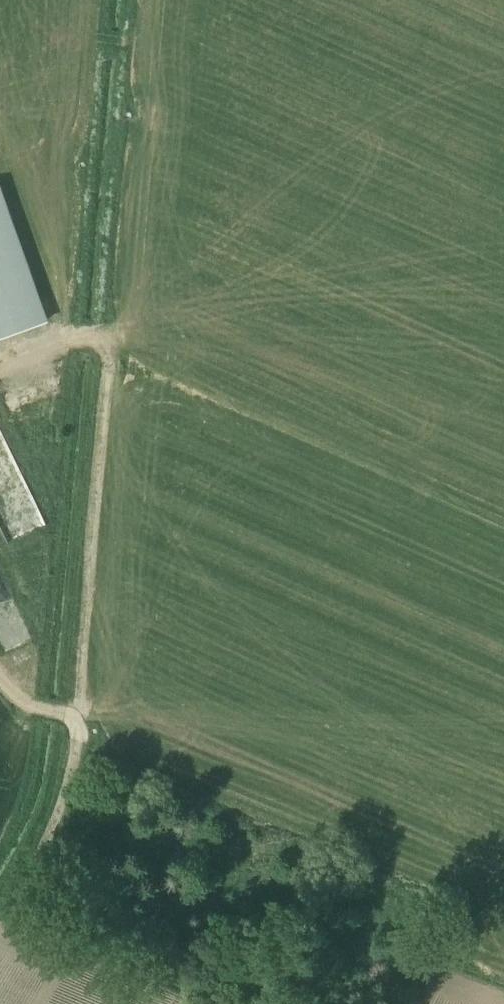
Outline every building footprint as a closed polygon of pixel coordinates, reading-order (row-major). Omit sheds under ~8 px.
[(49,322),(0,184),(0,339),(49,322)] [(121,895),(126,883),(114,878),(109,891),(121,895)]
